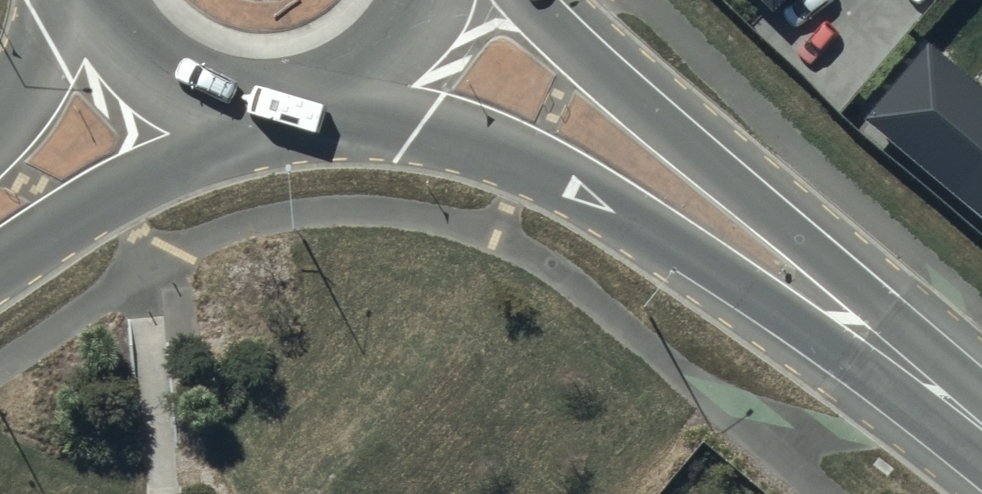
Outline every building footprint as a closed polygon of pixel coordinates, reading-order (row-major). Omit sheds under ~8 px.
[(929,38),(865,114),(981,212),(981,82),(929,38)]
